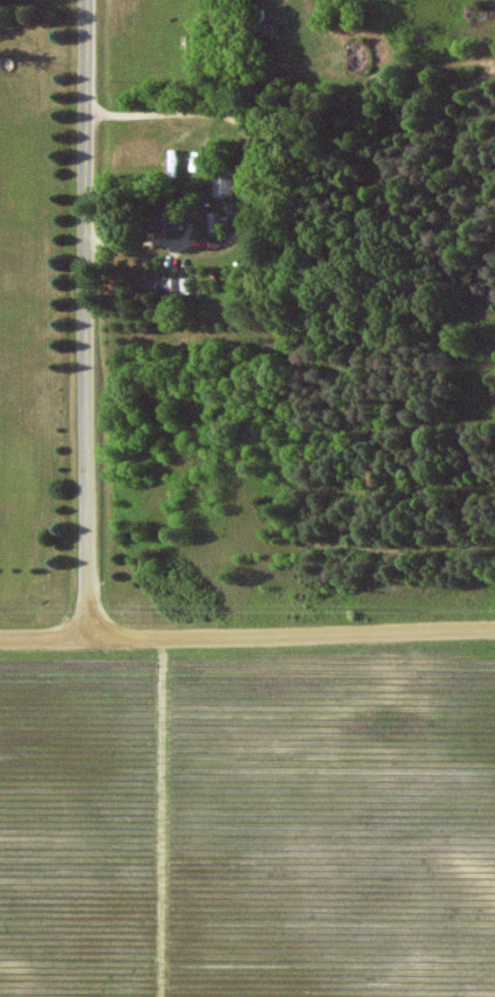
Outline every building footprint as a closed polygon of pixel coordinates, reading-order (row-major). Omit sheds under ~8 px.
[(169,177),(178,177),(178,150),(169,150),(169,177)] [(235,163),(216,163),(215,197),(234,197),(235,163)] [(151,231),(178,232),(179,209),(152,208),(151,231)] [(220,213),(209,212),(209,233),(220,234),(220,213)] [(187,277),(137,279),(137,297),(188,295),(187,277)]
